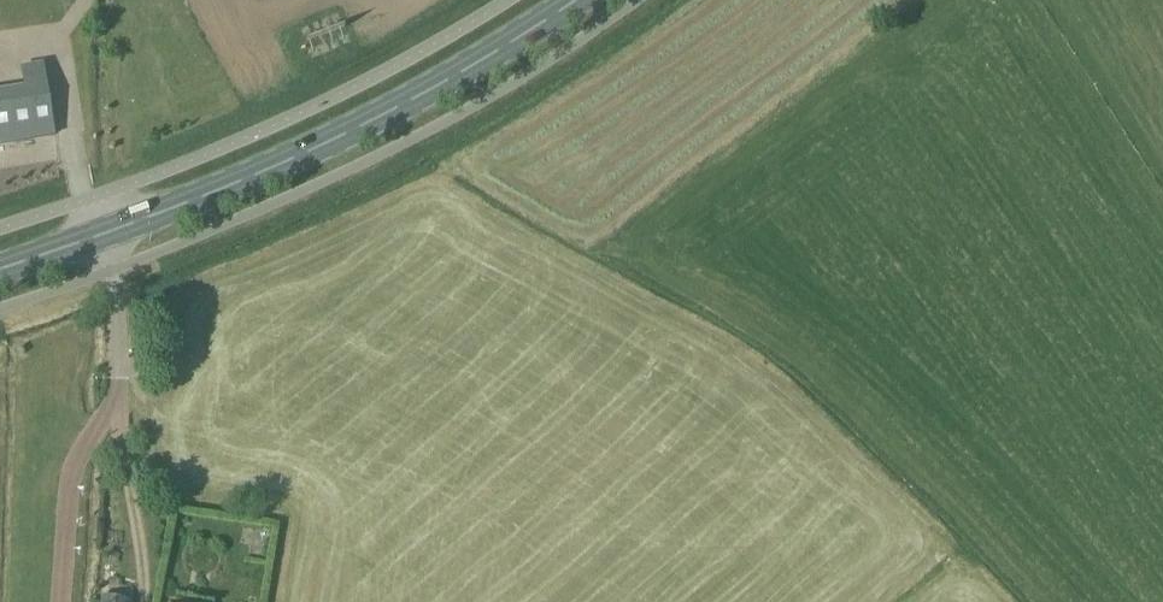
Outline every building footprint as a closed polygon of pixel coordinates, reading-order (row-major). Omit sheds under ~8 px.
[(54,140),(42,65),(22,68),(26,89),(0,93),(0,148),(54,140)] [(10,89),(9,74),(0,74),(0,89),(10,89)]
